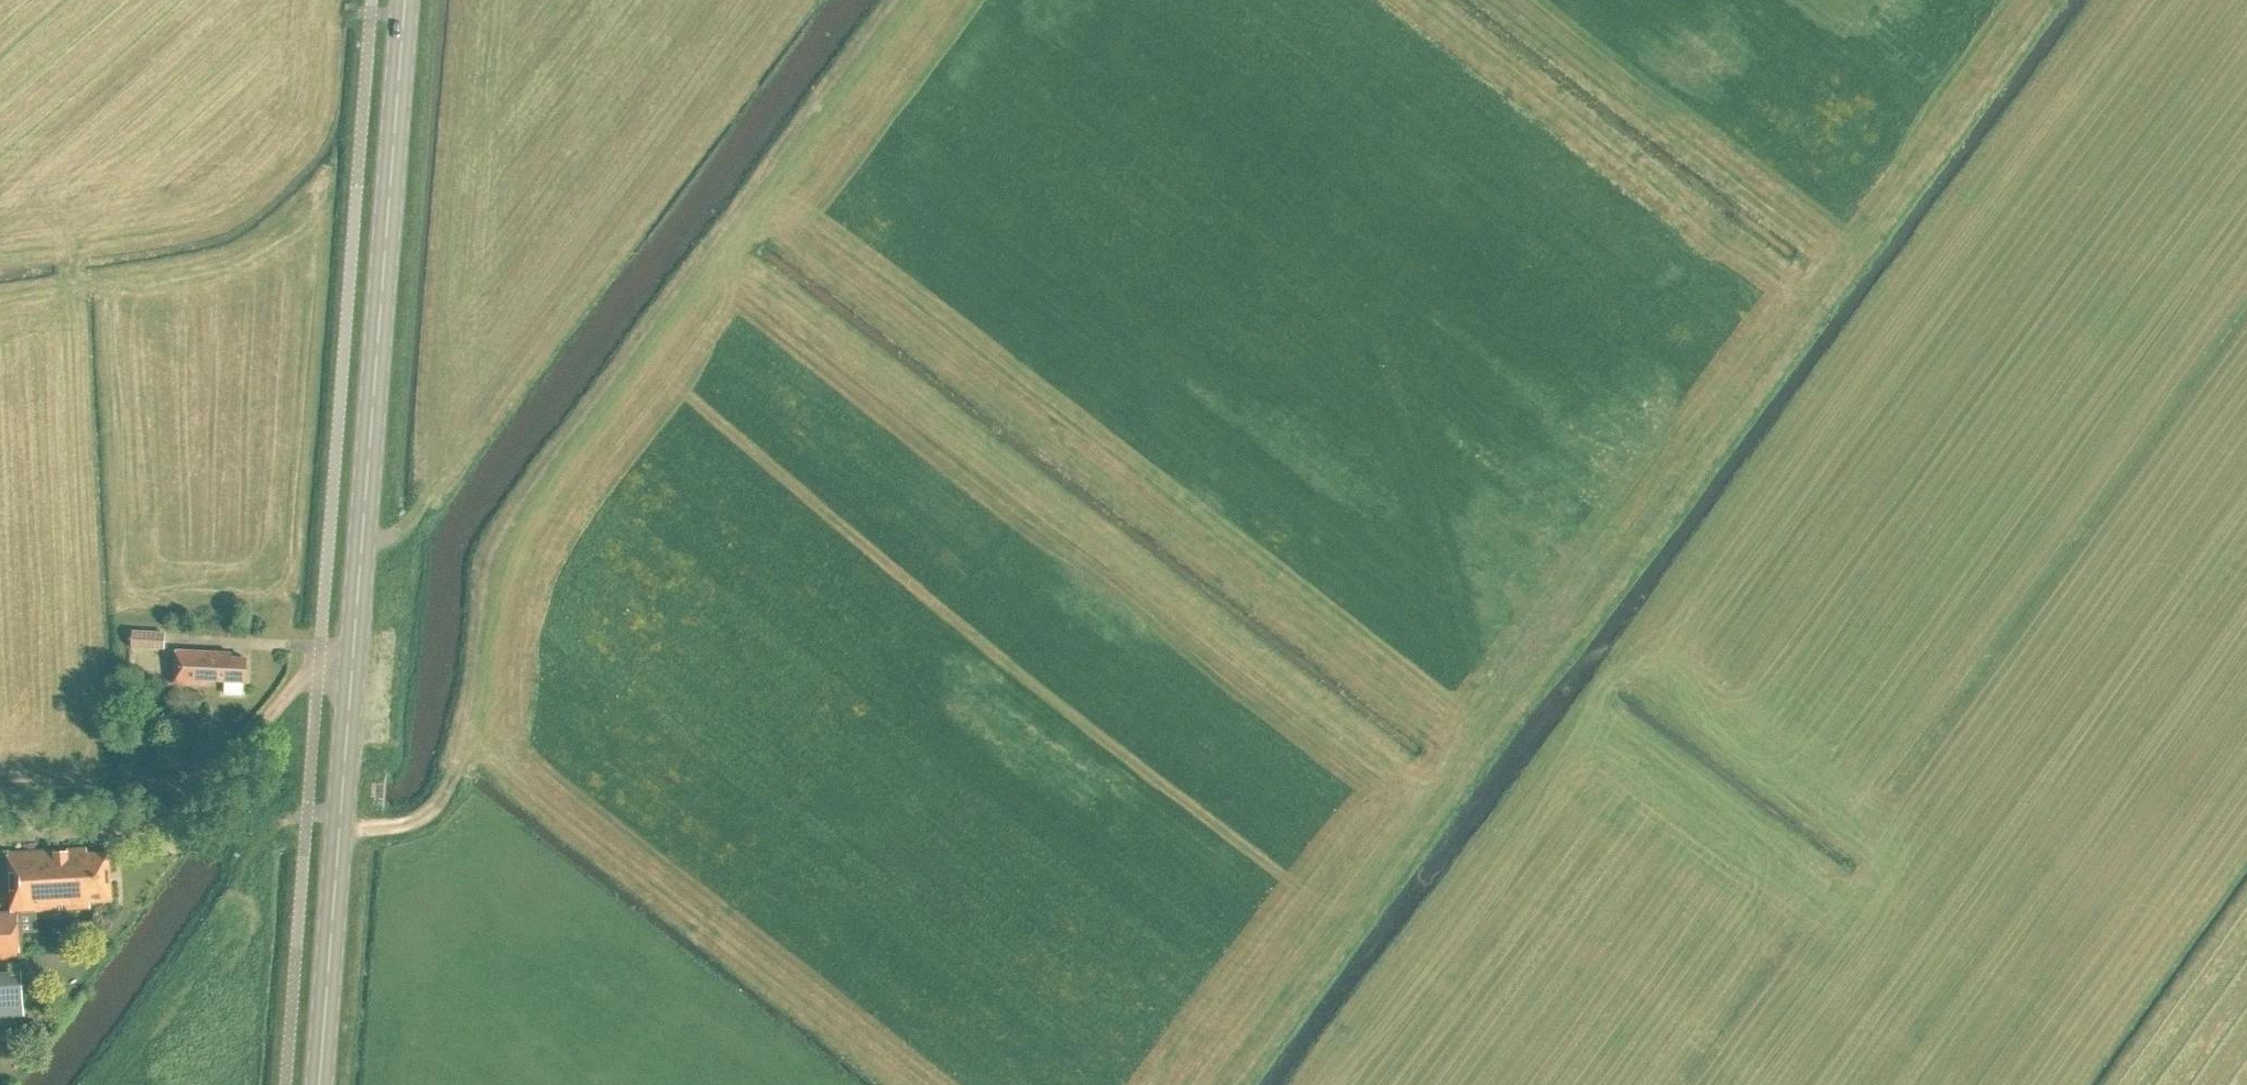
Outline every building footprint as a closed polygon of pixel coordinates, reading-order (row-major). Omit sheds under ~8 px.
[(130,633),(129,651),(163,652),(164,634),(130,633)] [(208,652),(175,651),(174,685),(208,687),(209,682),(245,683),(246,659),(230,658),(231,653),(229,653),(229,654),(210,653),(210,652),(208,652)] [(90,909),(90,904),(112,902),(109,853),(87,854),(86,849),(7,854),(11,913),(0,914),(0,960),(20,959),(17,913),(90,909)] [(36,1012),(34,970),(0,971),(0,1013),(36,1012)]
